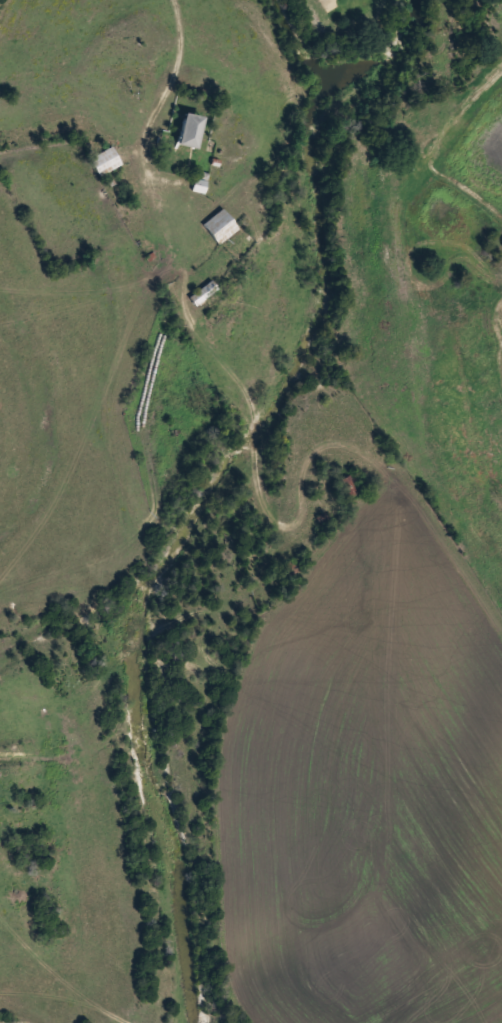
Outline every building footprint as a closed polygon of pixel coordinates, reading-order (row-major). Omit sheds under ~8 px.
[(197,148),(204,116),(185,112),(178,144),(197,148)] [(90,157),(99,176),(122,164),(113,146),(90,157)] [(239,227),(223,207),(202,224),(219,244),(239,227)] [(194,303),(218,291),(214,282),(189,294),(194,303)] [(336,482),(345,498),(361,488),(352,472),(336,482)]
